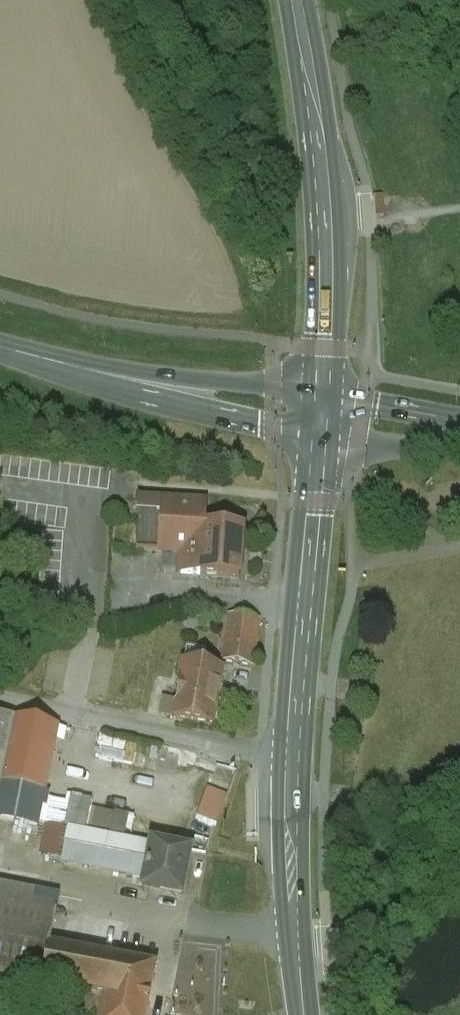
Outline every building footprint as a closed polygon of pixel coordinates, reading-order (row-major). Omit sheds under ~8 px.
[(161,528),(205,528),(205,503),(161,503),(161,518),(161,528)] [(161,528),(161,518),(135,519),(135,553),(161,553),(161,528)] [(205,528),(161,528),(161,553),(181,553),(181,577),(241,577),(240,528),(205,528)] [(250,620),(222,615),(215,656),(243,661),(250,620)] [(181,657),(142,650),(132,701),(130,707),(169,714),(181,657)] [(216,663),(181,657),(169,714),(206,719),(216,663)] [(0,714),(0,782),(13,717),(0,714)] [(56,725),(13,717),(0,782),(43,790),(56,725)] [(149,846),(71,830),(64,861),(142,878),(149,846)] [(150,841),(149,846),(142,878),(141,885),(181,894),(190,849),(150,841)] [(60,848),(48,844),(42,866),(54,869),(60,848)] [(0,903),(0,978),(42,985),(49,946),(55,914),(0,903)] [(114,959),(49,946),(42,985),(88,994),(85,1010),(103,1013),(114,959)] [(114,959),(103,1013),(103,1014),(145,1014),(154,968),(114,959)]
